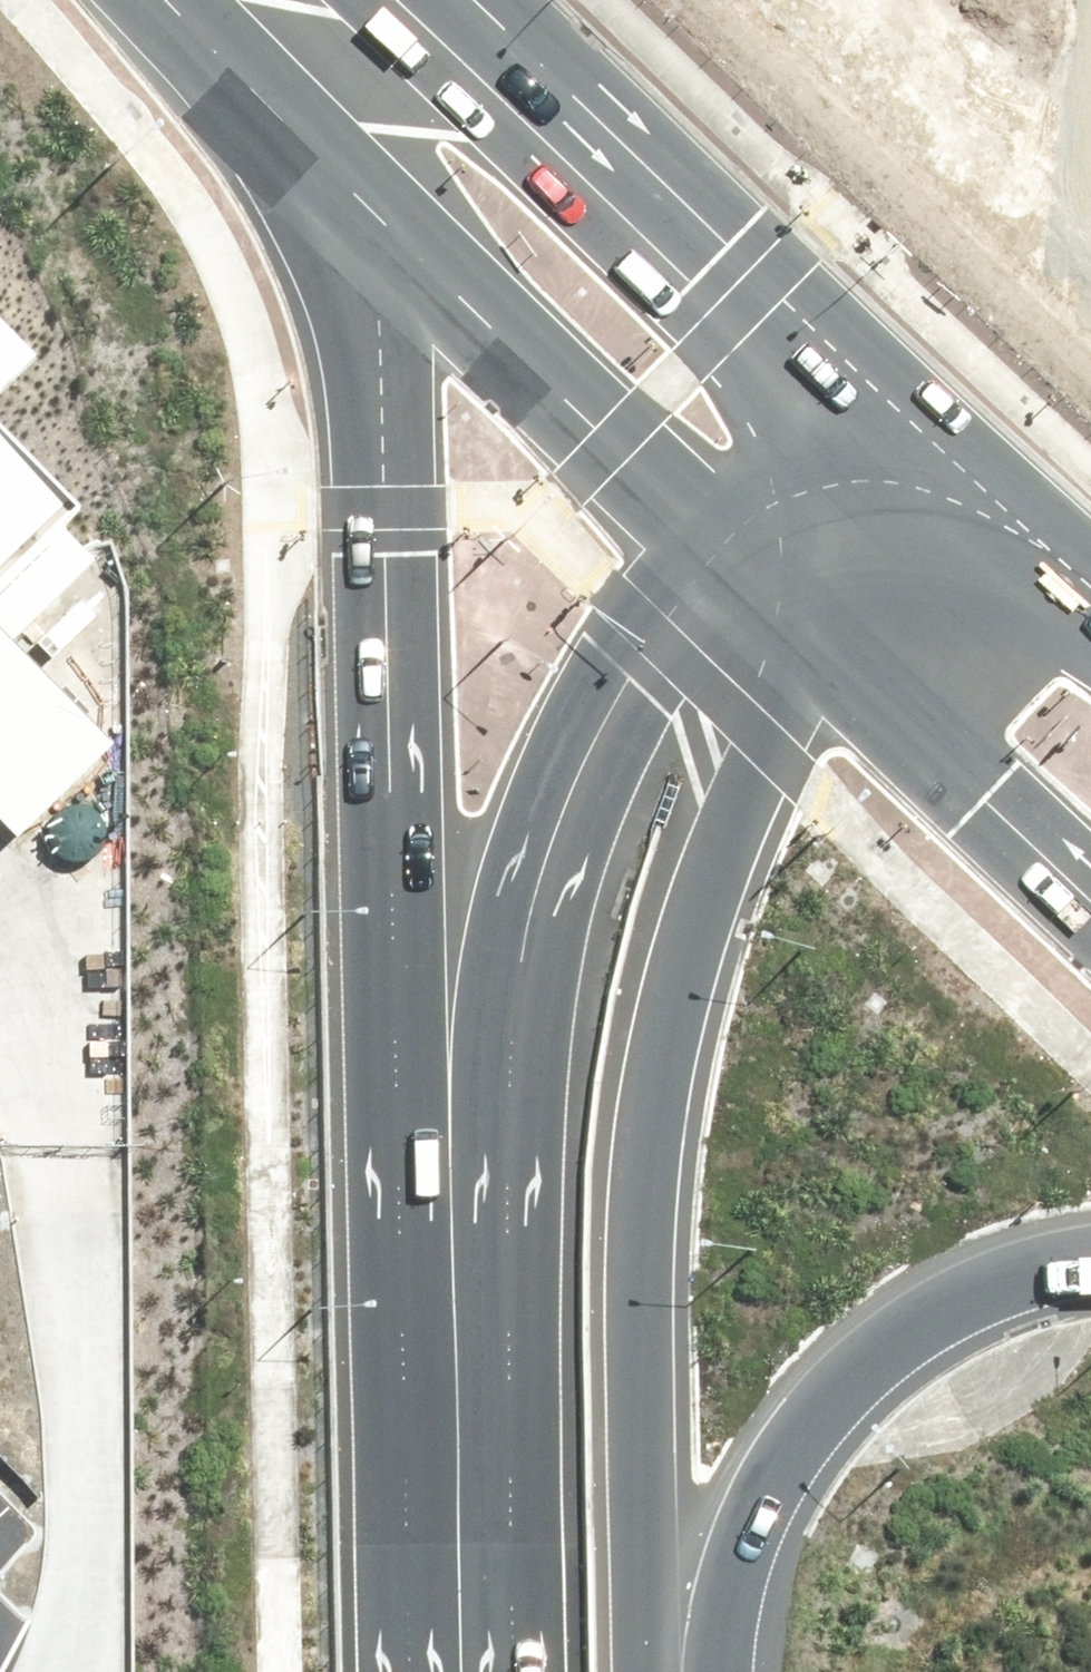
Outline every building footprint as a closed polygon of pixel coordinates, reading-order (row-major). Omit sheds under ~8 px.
[(40,346),(0,305),(0,384),(40,346)] [(20,828),(115,734),(10,632),(99,547),(59,510),(71,496),(0,423),(0,807),(20,828)]
